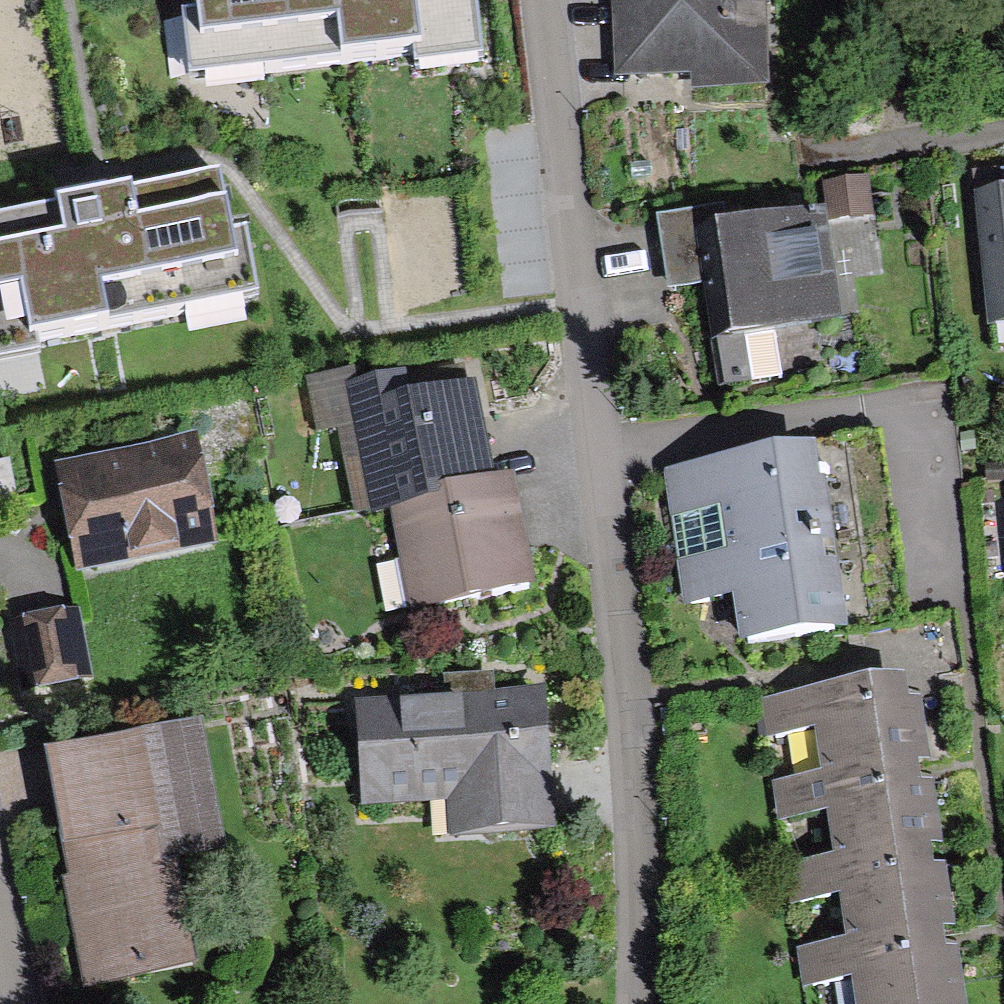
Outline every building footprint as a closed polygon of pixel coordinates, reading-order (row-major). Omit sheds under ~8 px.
[(197,8),(181,10),(190,74),(413,45),(416,61),(482,52),(475,0),(196,0),(197,8)] [(614,79),(689,77),(689,93),(770,90),(767,4),(749,5),(749,0),(611,0),(614,79)] [(38,346),(37,338),(260,294),(246,226),(231,230),(219,168),(133,188),(132,183),(84,191),(55,197),(57,202),(0,213),(0,355),(38,346)] [(825,213),(827,224),(873,218),(868,177),(821,183),(825,213)] [(974,195),(987,327),(1003,325),(1003,192),(1000,192),(974,195)] [(696,232),(726,228),(723,207),(657,217),(668,291),(704,285),(703,275),(696,232)] [(726,228),(696,232),(703,275),(704,285),(713,342),(709,343),(717,391),(753,385),(745,337),(841,323),(827,224),(825,213),(726,228)] [(355,514),(371,511),(345,383),(355,381),(353,367),(307,376),(318,430),(337,426),(355,514)] [(371,511),(390,507),(441,497),(439,486),(495,475),(486,432),(476,380),(409,393),(405,371),(355,381),(345,383),(371,511)] [(120,451),(55,463),(75,571),(218,545),(197,436),(120,451)] [(662,471),(676,564),(835,540),(827,489),(826,480),(820,480),(815,449),(662,471)] [(441,497),(390,507),(410,610),(535,586),(522,518),(513,471),(495,475),(439,486),(441,497)] [(835,540),(676,564),(682,607),(733,600),(740,648),(848,632),(838,564),(835,540)] [(79,609),(7,623),(21,693),(93,679),(79,609)] [(445,675),(446,693),(470,692),(493,690),(492,672),(445,675)] [(814,732),(821,776),(917,761),(918,766),(931,764),(921,700),(910,702),(908,689),(907,678),(759,701),(765,740),(814,732)] [(446,693),(354,701),(363,806),(443,800),(446,837),(555,828),(543,686),(493,690),(470,692),(446,693)] [(200,718),(43,750),(69,875),(61,877),(84,988),(196,965),(174,860),(227,849),(200,718)] [(821,776),(772,784),(779,824),(826,817),(833,860),(929,845),(930,849),(942,847),(932,785),(921,787),(920,776),(918,766),(917,761),(821,776)] [(839,899),(846,943),(941,928),(942,932),(955,930),(945,866),(933,868),(932,859),(930,849),(929,845),(833,860),(785,868),(791,906),(839,899)] [(798,950),(804,989),(851,982),(855,1003),(967,1003),(958,950),(945,952),(944,943),(942,932),(941,928),(846,943),(798,950)]
